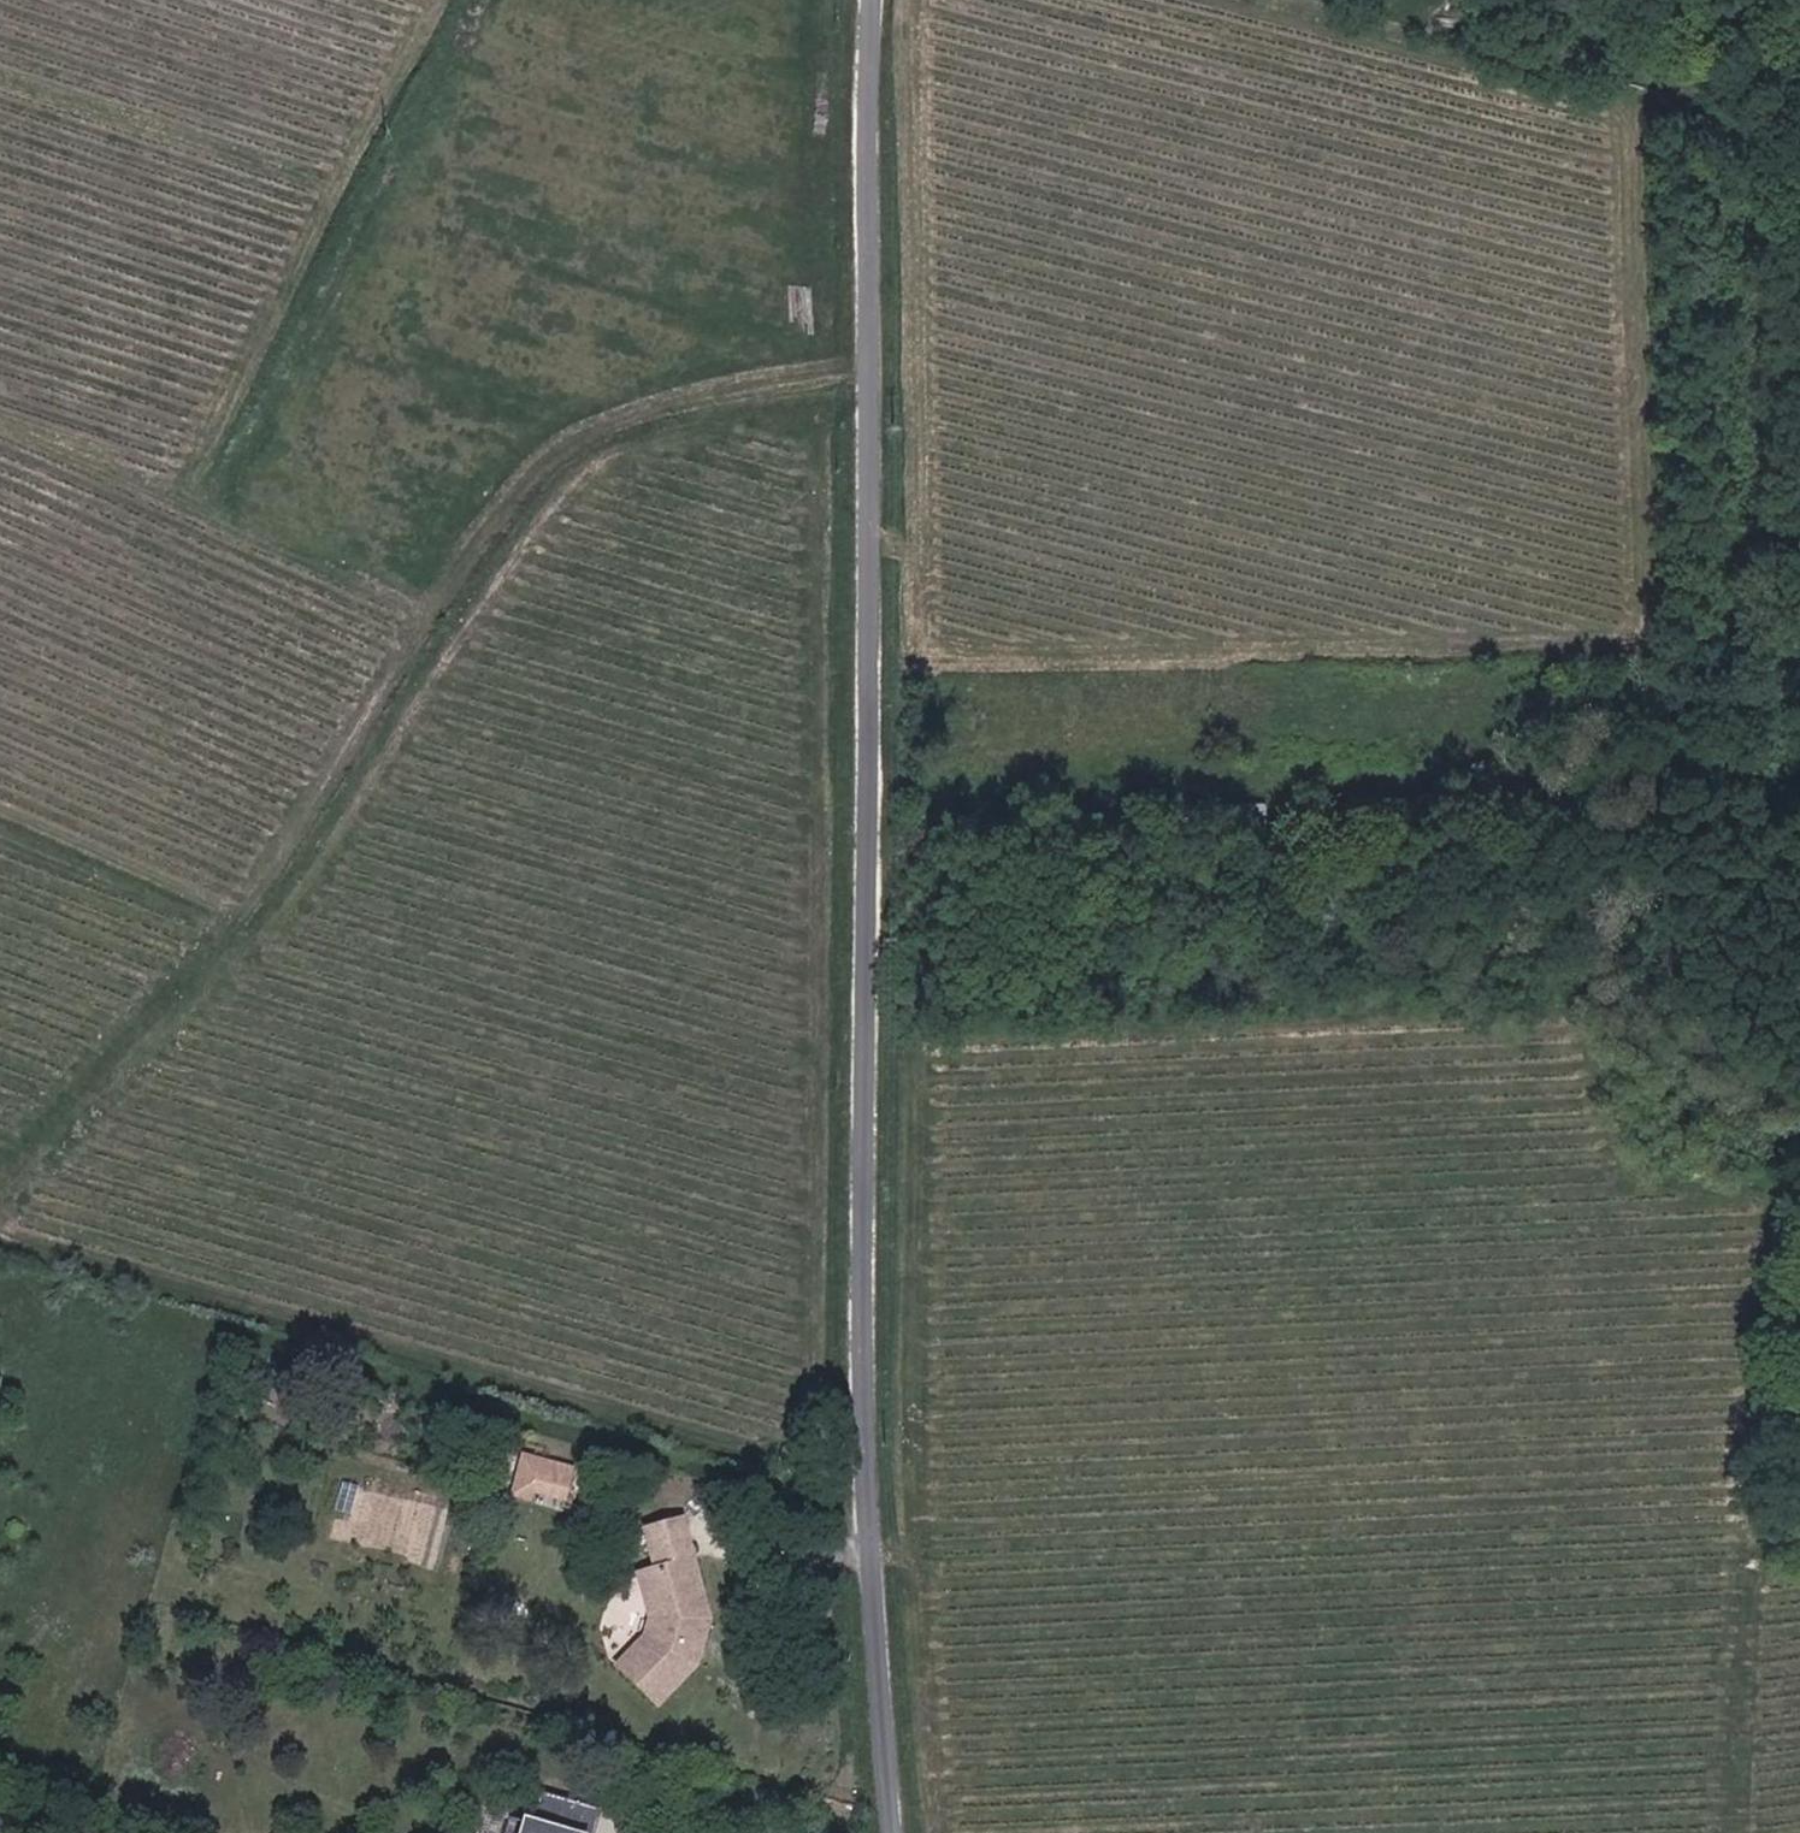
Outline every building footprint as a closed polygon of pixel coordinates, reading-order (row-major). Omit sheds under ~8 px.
[(515,1498),(569,1501),(572,1457),(517,1453),(515,1498)] [(711,1621),(698,1563),(690,1527),(655,1535),(664,1570),(654,1571),(641,1573),(652,1621),(649,1638),(621,1664),(630,1674),(660,1707),(702,1668),(711,1621)] [(598,1808),(536,1792),(530,1818),(551,1822),(549,1829),(504,1819),(501,1832),(591,1832),(598,1808)]
